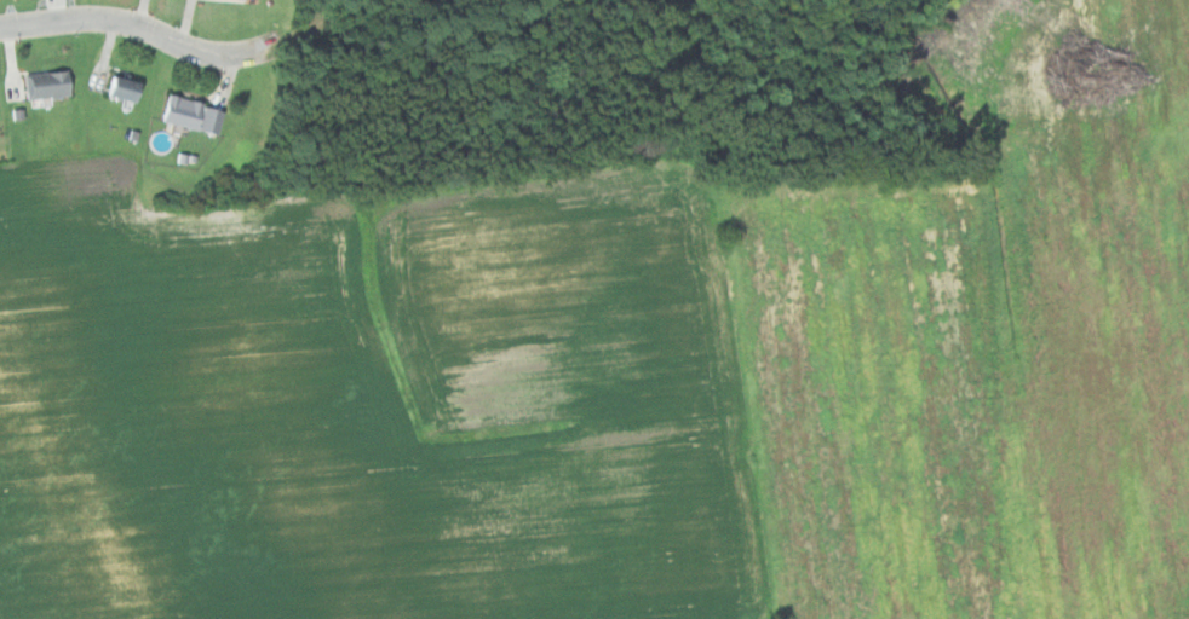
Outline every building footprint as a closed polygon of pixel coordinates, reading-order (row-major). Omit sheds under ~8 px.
[(27,99),(70,94),(69,70),(24,75),(27,99)] [(108,94),(137,103),(142,83),(113,75),(108,94)] [(162,122),(212,133),(218,106),(168,96),(162,122)]
